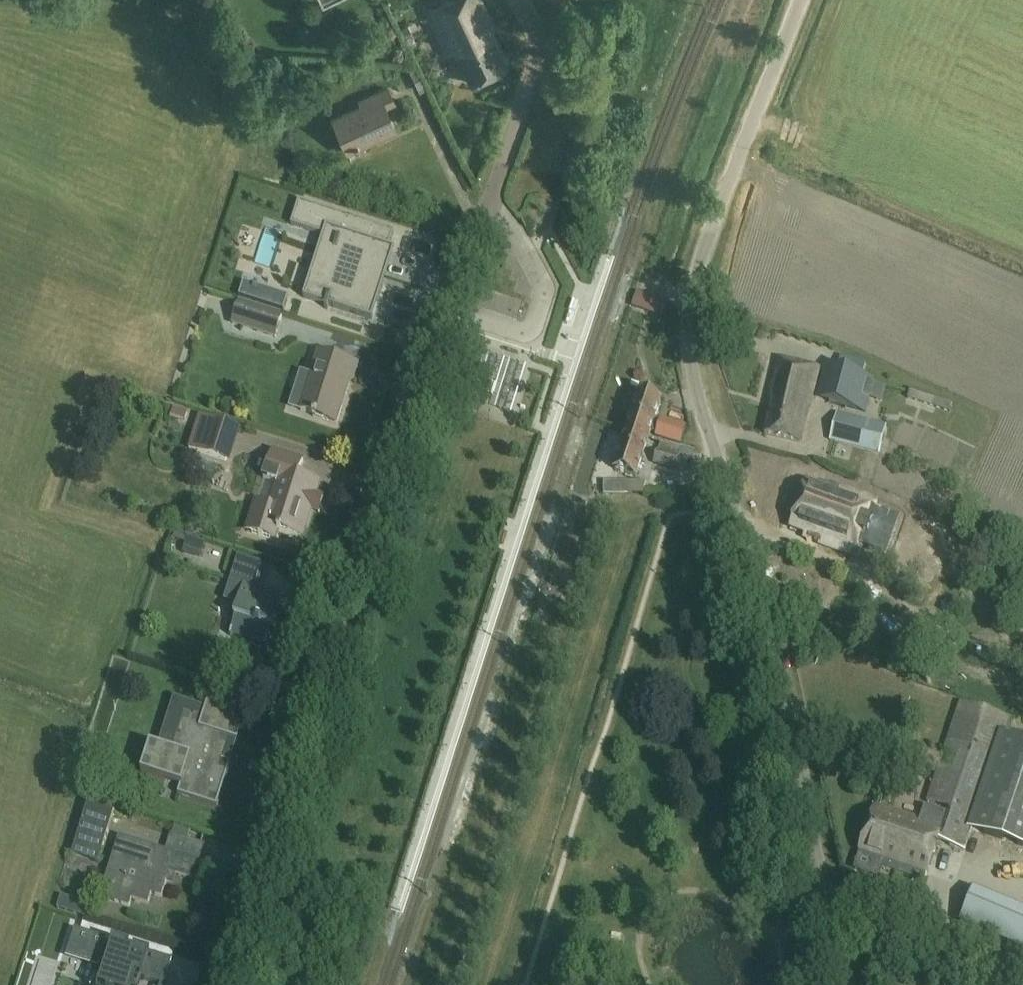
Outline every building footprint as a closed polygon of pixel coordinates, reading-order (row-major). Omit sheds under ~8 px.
[(481,0),(451,0),(426,11),(447,56),(455,52),(470,84),(507,67),(494,38),(492,24),(481,0)] [(396,106),(389,90),(359,103),(361,107),(333,120),(348,154),(397,132),(387,110),(396,106)] [(299,201),(291,225),(337,240),(334,250),(335,250),(327,277),(312,272),(304,298),(373,320),(384,284),(378,282),(381,275),(361,268),(369,243),(388,249),(394,231),(299,201)] [(282,314),(238,300),(230,325),(274,339),(282,314)] [(358,364),(319,351),(300,409),(314,413),(313,416),(337,423),(351,380),(353,381),(358,364)] [(507,398),(510,384),(524,388),(530,362),(499,355),(490,394),(507,398)] [(840,357),(836,371),(861,377),(864,363),(840,357)] [(818,369),(778,359),(768,400),(772,401),(765,433),(800,442),(808,410),(809,410),(818,369)] [(871,380),(824,368),(816,400),(863,412),(871,380)] [(640,396),(628,433),(649,440),(662,403),(640,396)] [(503,397),(499,410),(516,415),(520,403),(503,397)] [(884,426),(834,413),(827,441),(877,454),(884,426)] [(200,415),(188,449),(199,453),(228,462),(239,428),(210,418),(200,415)] [(681,430),(659,422),(654,435),(676,443),(681,430)] [(649,440),(628,433),(615,470),(637,477),(649,440)] [(669,446),(661,443),(655,463),(675,470),(676,468),(685,471),(688,462),(690,462),(693,451),(669,444),(669,446)] [(304,460),(273,450),(263,477),(277,481),(270,504),(256,500),(246,531),(275,540),(278,531),(298,537),(303,522),(307,524),(321,481),(300,474),(304,460)] [(827,488),(806,481),(790,527),(811,534),(809,539),(859,557),(871,521),(905,533),(900,548),(920,554),(925,540),(931,542),(938,522),(829,483),(827,488)] [(608,483),(608,495),(645,495),(645,483),(608,483)] [(829,604),(841,572),(829,568),(817,599),(829,604)] [(257,586),(232,578),(225,600),(238,604),(234,617),(236,617),(231,636),(266,647),(271,629),(274,630),(281,607),(253,599),(257,586)] [(231,762),(224,760),(231,738),(238,741),(248,708),(210,696),(203,717),(184,711),(172,751),(151,744),(142,773),(181,785),(178,794),(218,807),(231,762)] [(964,849),(970,829),(1022,846),(1022,739),(1003,732),(1007,719),(960,703),(921,819),(875,804),(858,854),(881,862),(880,865),(926,881),(939,841),(964,849)] [(80,856),(95,860),(98,849),(105,851),(112,825),(89,819),(80,856)] [(148,904),(152,893),(162,896),(167,879),(174,881),(176,873),(195,879),(200,862),(120,836),(105,881),(114,884),(109,900),(129,907),(132,899),(148,904)] [(960,923),(1022,949),(1022,910),(974,890),(960,923)] [(73,929),(70,939),(72,940),(68,955),(102,966),(96,984),(132,984),(135,977),(160,984),(168,961),(170,961),(171,960),(152,954),(148,953),(148,952),(131,947),(131,950),(126,948),(128,945),(126,944),(125,948),(110,943),(111,940),(109,939),(108,943),(104,941),(105,939),(73,929)]
